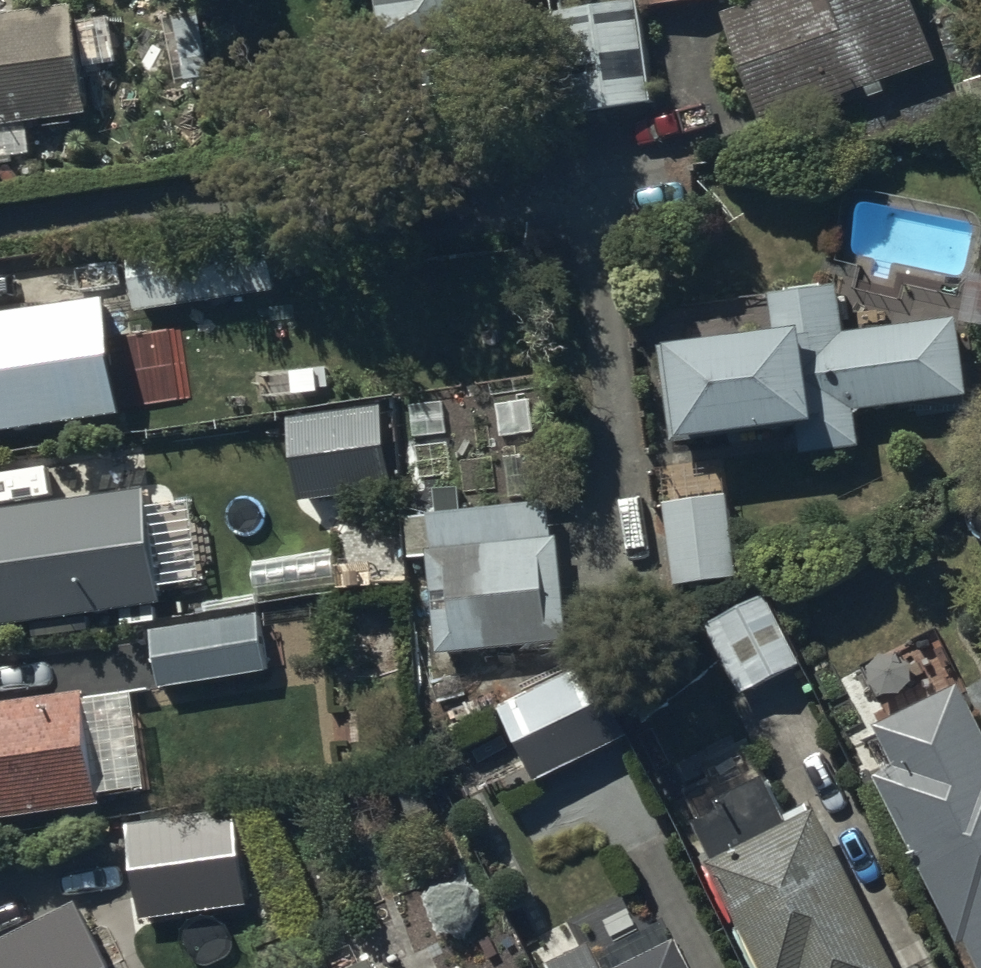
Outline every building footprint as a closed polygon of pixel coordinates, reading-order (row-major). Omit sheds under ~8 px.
[(380,52),(518,35),(516,18),(580,10),(578,0),(374,0),(380,52)] [(726,0),(643,0),(645,15),(726,6),(726,0)] [(722,25),(765,137),(948,67),(922,0),(786,0),(722,25)] [(552,21),(563,128),(649,120),(638,13),(552,21)] [(0,25),(0,134),(89,122),(74,14),(0,25)] [(288,235),(126,256),(133,320),(298,298),(288,235)] [(671,381),(680,462),(799,449),(801,467),(860,461),(856,423),(966,411),(958,328),(845,340),(841,299),(771,306),(775,343),(660,355),(663,381),(671,381)] [(116,428),(110,383),(129,380),(124,352),(106,355),(100,308),(23,320),(21,305),(0,308),(0,446),(116,428)] [(280,416),(273,358),(180,369),(186,421),(244,414),(245,421),(280,416)] [(165,614),(163,602),(202,596),(191,515),(151,521),(148,499),(0,521),(0,638),(165,614)] [(726,508),(665,515),(674,595),(736,587),(726,508)] [(424,562),(435,666),(568,653),(554,516),(429,529),(433,561),(424,562)] [(332,554),(253,566),(259,601),(337,589),(332,554)] [(763,601),(703,633),(741,705),(801,673),(763,601)] [(261,619),(151,632),(158,696),(267,680),(261,619)] [(595,670),(498,717),(535,794),(632,747),(595,670)] [(872,790),(959,959),(966,955),(973,967),(980,967),(980,737),(960,696),(875,739),(896,778),(872,790)] [(0,716),(0,829),(97,815),(81,704),(0,716)] [(788,838),(763,789),(712,815),(717,825),(694,837),(713,875),(709,878),(755,967),(890,967),(816,823),(788,838)] [(235,815),(127,828),(139,931),(247,918),(235,815)] [(0,955),(0,967),(104,967),(78,916),(0,955)] [(678,952),(674,954),(666,938),(607,967),(686,967),(678,952)] [(576,967),(600,967),(595,958),(576,967)]
